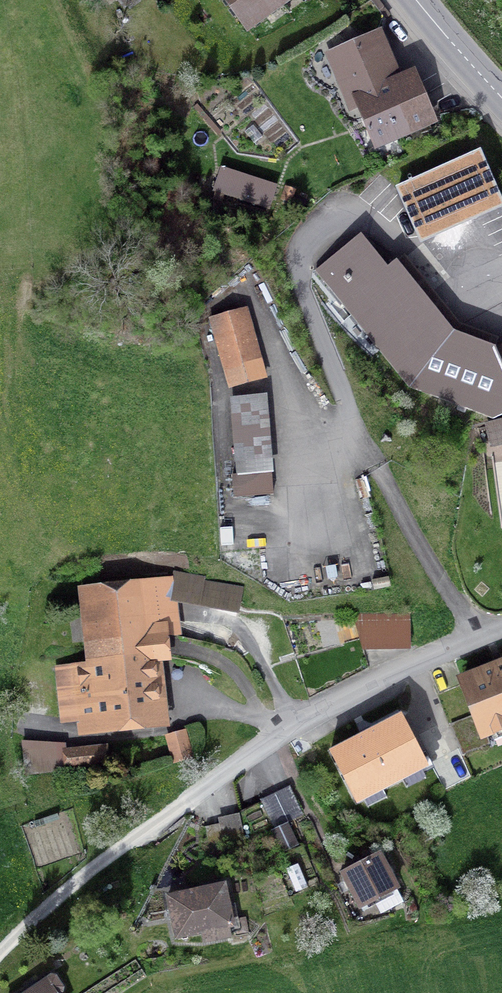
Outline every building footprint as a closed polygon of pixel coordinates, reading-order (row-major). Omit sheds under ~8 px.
[(247,29),(265,16),(262,12),(278,0),(225,0),(247,29)] [(360,102),(377,141),(428,120),(411,78),(397,84),(377,38),(353,49),(345,48),(338,51),(333,57),(333,65),(336,72),(342,77),(353,104),(360,102)] [(399,189),(415,225),(495,190),(479,153),(399,189)] [(225,177),(219,196),(267,212),(273,193),(225,177)] [(453,332),(397,261),(381,273),(354,240),(316,270),(409,386),(493,417),(501,413),(501,364),(495,347),(453,332)] [(247,379),(242,362),(256,358),(243,313),(215,321),(232,383),(247,379)] [(235,403),(239,455),(268,452),(264,400),(235,403)] [(491,443),(501,440),(501,421),(487,425),(491,443)] [(242,588),(174,575),(171,597),(238,608),(242,588)] [(56,667),(62,721),(84,719),(85,724),(154,718),(147,658),(165,656),(161,626),(144,628),(139,586),(91,592),(100,662),(56,667)] [(353,614),(361,645),(410,645),(409,613),(353,614)] [(501,725),(501,665),(464,680),(477,715),(451,725),(463,754),(489,743),(485,732),(501,725)] [(332,752),(357,801),(426,765),(401,716),(332,752)] [(167,735),(175,761),(191,757),(184,731),(167,735)] [(24,738),(23,770),(61,772),(62,740),(24,738)] [(67,751),(68,766),(106,762),(104,747),(67,751)] [(289,787),(276,794),(288,821),(302,814),(289,787)] [(275,827),(288,821),(276,794),(262,800),(275,827)] [(240,819),(219,824),(225,853),(247,848),(240,819)] [(212,856),(225,853),(219,824),(205,827),(212,856)] [(343,873),(360,906),(397,886),(380,854),(343,873)] [(298,864),(286,869),(296,892),(307,887),(298,864)] [(168,896),(177,937),(233,925),(224,884),(168,896)] [(61,991),(61,987),(55,977),(51,976),(26,992),(57,992),(61,991)]
